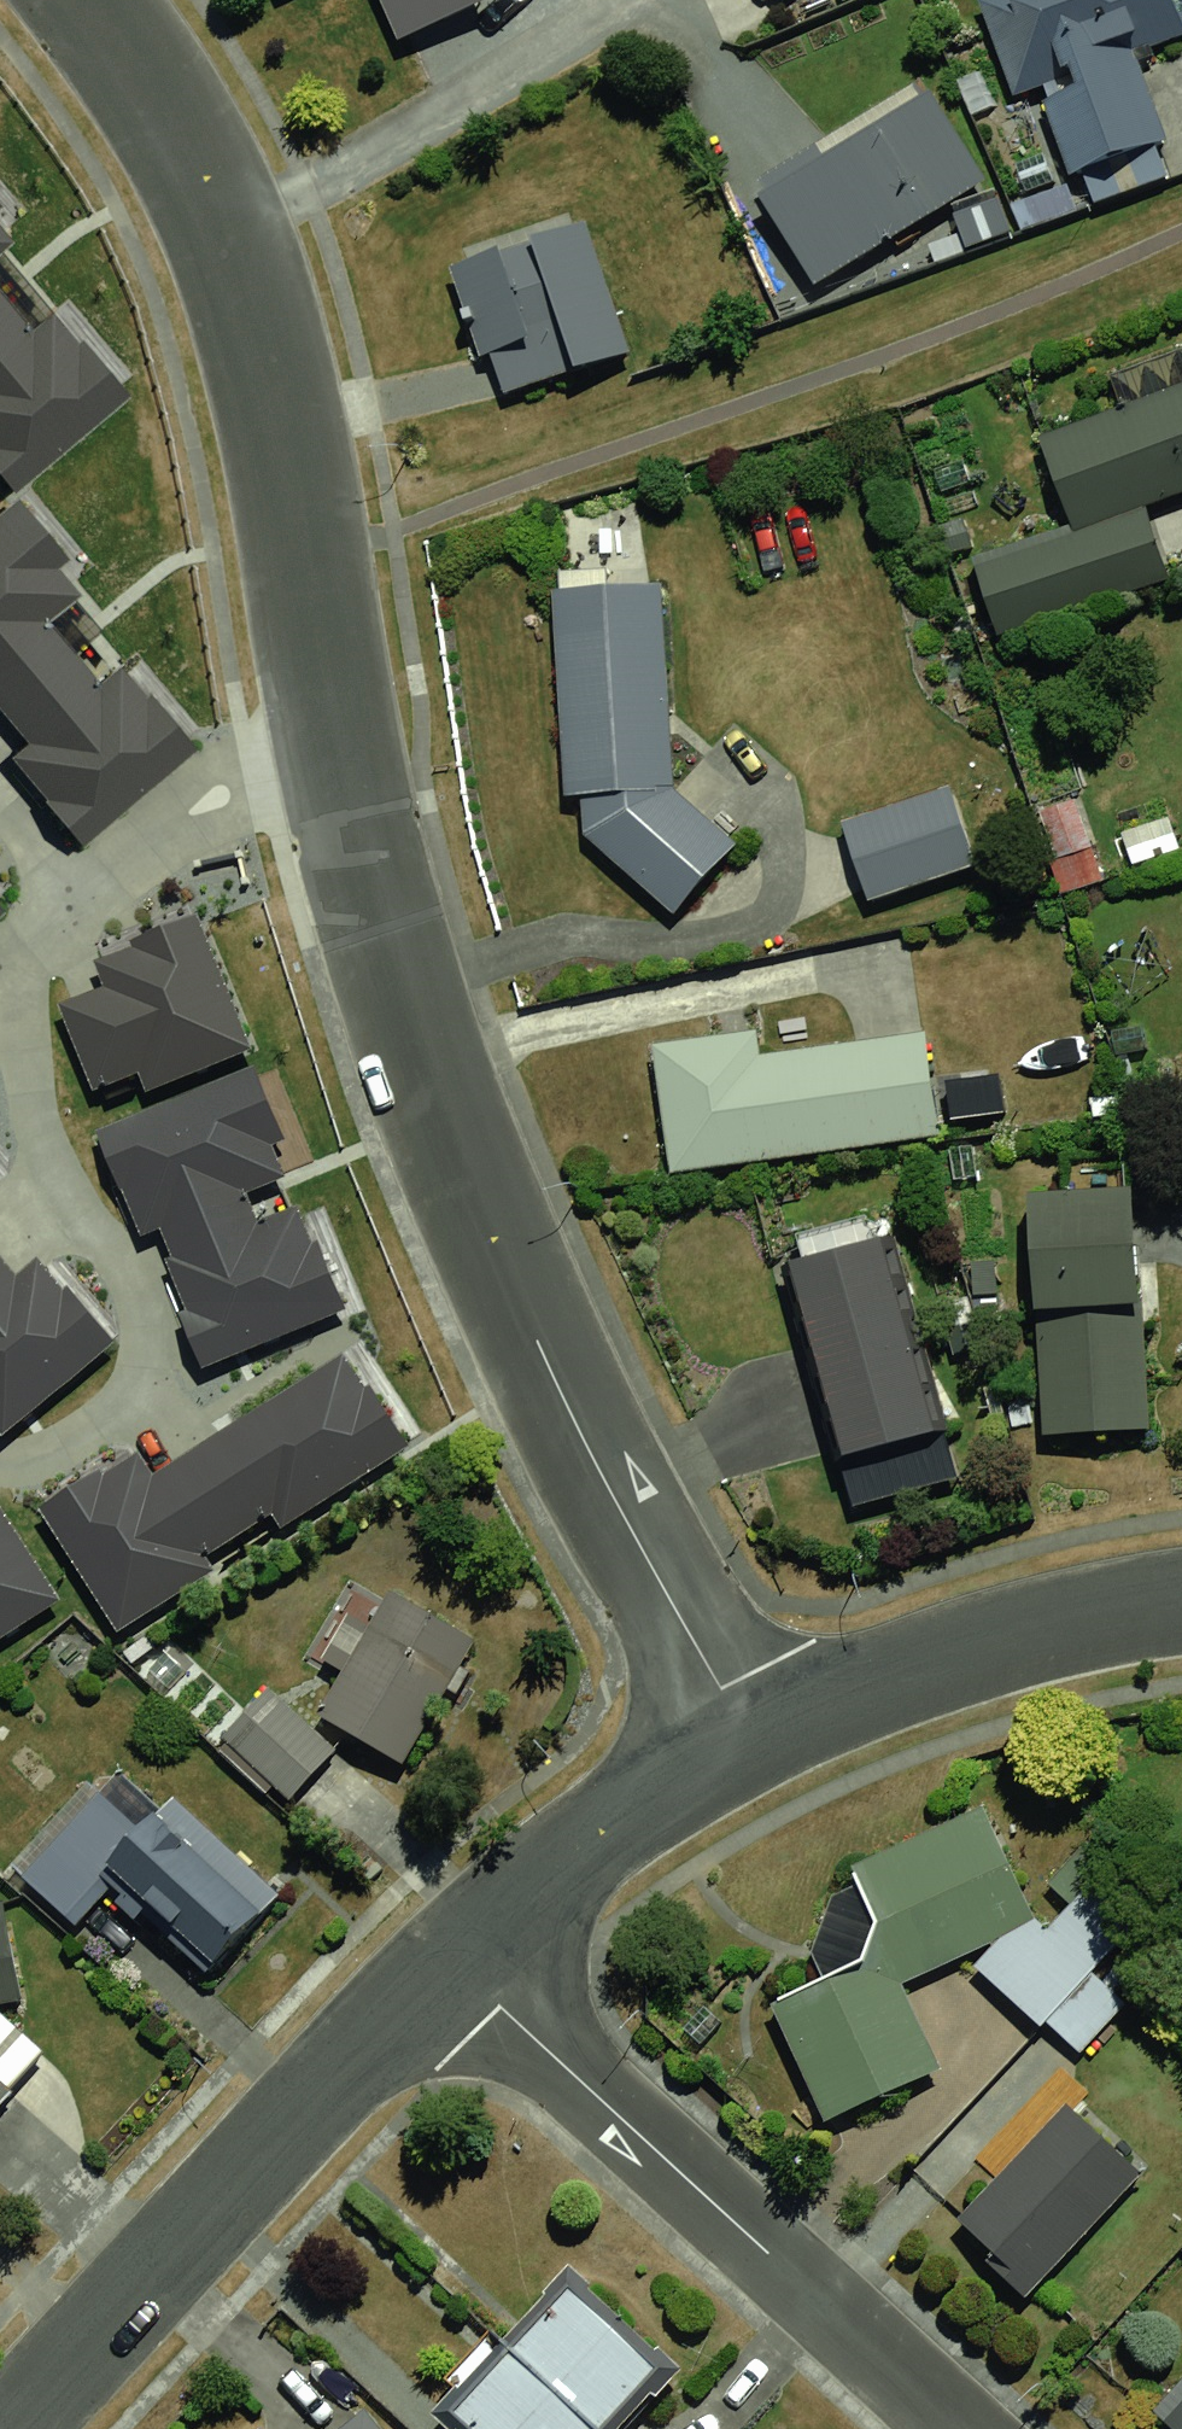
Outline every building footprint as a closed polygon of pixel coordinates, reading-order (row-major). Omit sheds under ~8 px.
[(387,30),(465,0),(376,0),(387,30)] [(779,8),(788,0),(771,0),(779,8)] [(962,9),(990,96),(1020,86),(1050,179),(1149,147),(1115,42),(1171,23),(1164,0),(990,0),(962,9)] [(919,84),(750,179),(805,278),(975,183),(919,84)] [(434,266),(469,386),(602,347),(566,227),(434,266)] [(103,389),(38,310),(12,331),(0,317),(0,489),(103,389)] [(961,565),(980,623),(1168,560),(1148,500),(1181,489),(1181,381),(1021,436),(1054,534),(961,565)] [(53,847),(165,747),(106,670),(89,683),(18,598),(46,572),(0,527),(0,795),(53,847)] [(650,572),(531,579),(539,782),(652,916),(728,840),(655,774),(650,572)] [(940,784),(824,820),(848,896),(964,859),(940,784)] [(101,1006),(47,1025),(74,1101),(116,1086),(122,1103),(214,1070),(162,923),(82,952),(101,1006)] [(899,1012),(640,1045),(655,1166),(914,1133),(899,1012)] [(240,1083),(76,1131),(113,1256),(143,1247),(179,1367),(304,1331),(273,1228),(237,1238),(222,1189),(268,1176),(240,1083)] [(1032,1190),(1031,1428),(1135,1428),(1136,1191),(1032,1190)] [(766,1265),(815,1464),(930,1436),(881,1237),(766,1265)] [(99,1346),(15,1255),(2,1267),(0,1265),(0,1437),(99,1346)] [(188,1574),(181,1563),(245,1522),(255,1534),(387,1450),(336,1371),(138,1497),(118,1466),(30,1521),(100,1630),(188,1574)] [(49,1614),(0,1533),(0,1649),(49,1614)] [(367,1588),(301,1709),(400,1762),(466,1641),(367,1588)] [(239,1696),(192,1749),(256,1805),(302,1752),(239,1696)] [(58,1933),(87,1900),(202,1996),(281,1901),(154,1798),(126,1822),(82,1788),(1,1873),(58,1933)] [(972,1805),(847,1852),(888,1958),(1013,1910),(972,1805)] [(1063,1884),(982,1973),(1055,2039),(1136,1950),(1063,1884)] [(13,1998),(0,1910),(0,2000),(13,1998)] [(863,1948),(748,1995),(797,2114),(912,2067),(863,1948)] [(1057,2094),(941,2205),(1025,2292),(1140,2182),(1057,2094)] [(455,2415),(469,2428),(631,2428),(673,2386),(574,2291),(455,2415)] [(1136,2405),(1160,2428),(1181,2428),(1181,2359),(1136,2405)]
